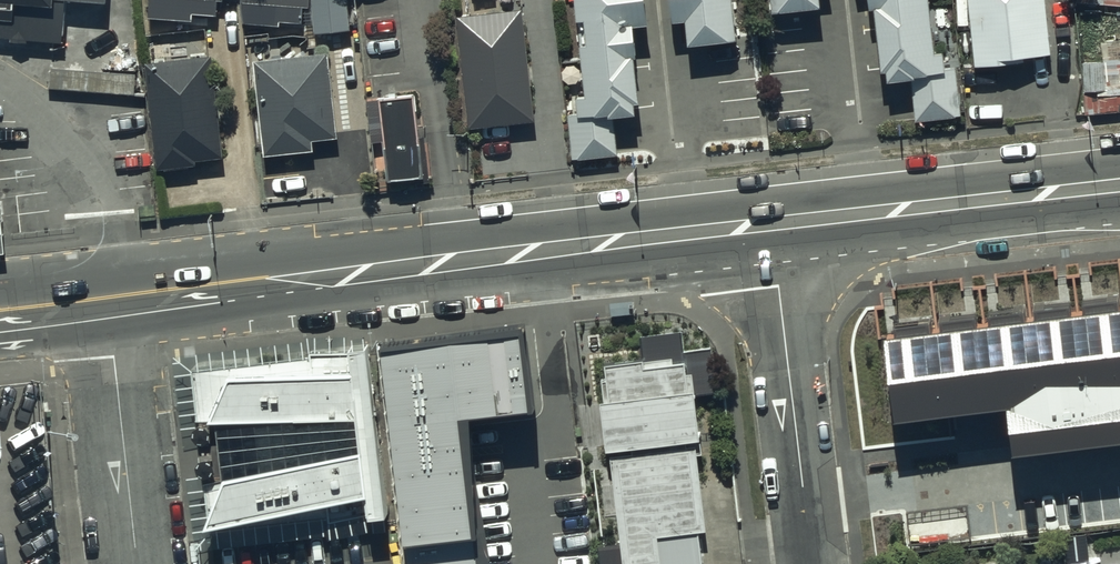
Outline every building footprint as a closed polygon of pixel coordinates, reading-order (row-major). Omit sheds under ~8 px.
[(62,50),(66,10),(106,13),(107,0),(0,0),(0,44),(62,50)] [(242,10),(312,14),(314,39),(349,36),(345,0),(242,0),(242,10)] [(586,96),(575,97),(576,108),(567,109),(572,157),(616,153),(613,120),(636,118),(635,105),(641,104),(634,28),(648,27),(645,0),(577,0),(586,96)] [(671,20),(682,18),(686,44),(736,37),(731,0),(668,0),(671,20)] [(771,12),(819,8),(818,0),(770,0),(771,12)] [(928,0),(868,0),(869,12),(875,11),(882,76),(886,76),(887,85),(911,82),(915,117),(963,112),(958,66),(944,68),(942,52),(934,53),(928,0)] [(1049,63),(1044,0),(966,0),(971,68),(1049,63)] [(523,13),(460,20),(473,129),(535,122),(523,13)] [(328,62),(255,68),(263,163),(273,162),(274,171),(294,169),(293,159),(314,157),(313,148),(335,146),(328,62)] [(212,63),(146,69),(155,178),(196,174),(196,167),(220,165),(212,63)] [(135,78),(50,73),(48,94),(134,99),(135,78)] [(901,432),(1013,418),(1016,444),(1019,468),(1119,456),(1119,319),(891,347),(901,432)] [(593,363),(617,563),(710,563),(697,457),(703,456),(696,395),(717,393),(712,345),(683,348),(681,336),(643,340),(645,357),(593,363)] [(387,354),(411,563),(490,563),(473,421),(539,413),(530,338),(387,354)] [(368,359),(194,381),(213,534),(366,516),(369,539),(390,537),(368,359)] [(1086,535),(1064,538),(1068,563),(1089,561),(1086,535)]
